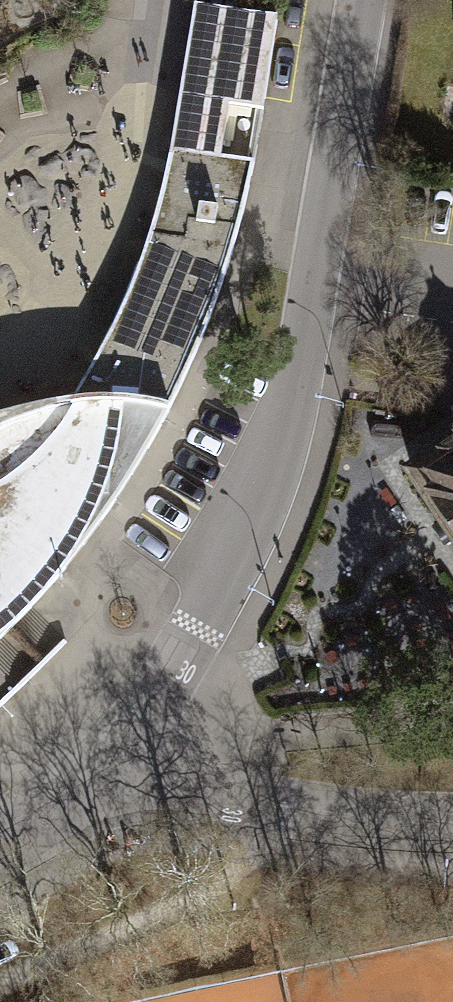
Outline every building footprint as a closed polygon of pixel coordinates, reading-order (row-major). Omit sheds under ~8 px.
[(190,4),(175,98),(260,111),(274,18),(190,4)] [(175,98),(167,151),(251,165),(260,111),(175,98)] [(236,229),(251,165),(167,151),(150,218),(136,262),(95,352),(68,398),(113,400),(166,409),(187,366),(202,330),(221,278),(236,229)] [(113,400),(68,398),(20,410),(0,415),(0,508),(19,496),(55,465),(76,442),(87,430),(113,400)] [(75,550),(113,498),(144,455),(166,409),(113,400),(87,430),(76,442),(55,465),(0,506),(0,634),(3,632),(29,609),(53,579),(75,550)] [(410,472),(452,537),(452,443),(410,472)]
